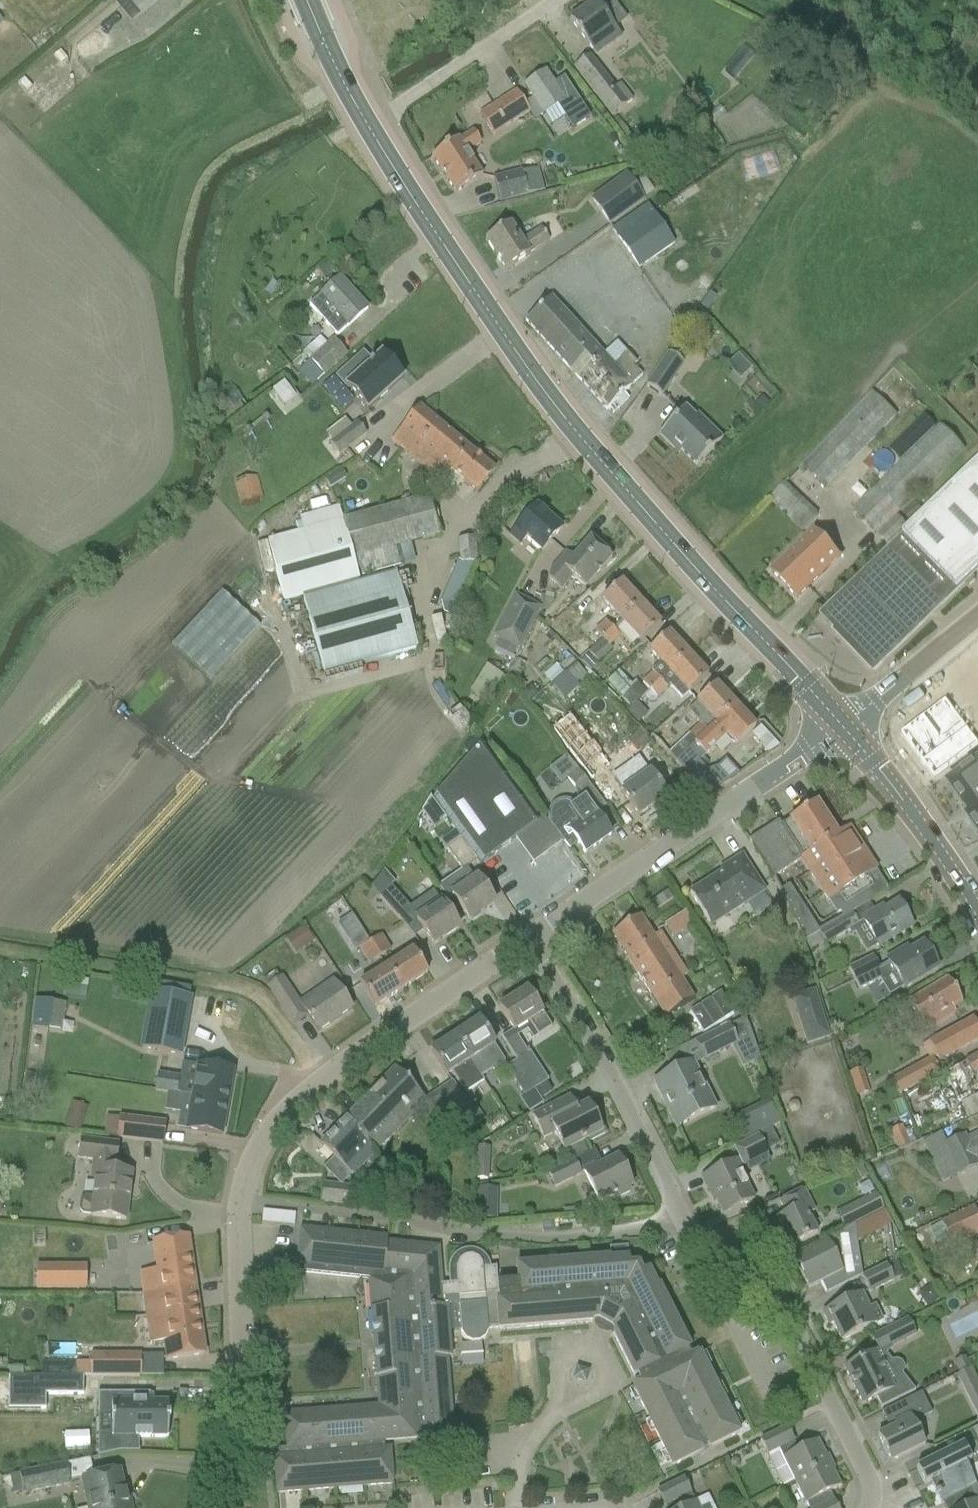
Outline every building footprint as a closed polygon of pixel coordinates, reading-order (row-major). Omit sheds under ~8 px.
[(141,17),(160,0),(127,0),(141,17)] [(391,10),(406,0),(384,0),(391,10)] [(576,33),(578,35),(579,34),(595,56),(620,37),(595,3),(570,21),(578,32),(576,33)] [(744,49),(724,73),(735,82),(754,58),(744,49)] [(614,90),(591,59),(576,70),(610,117),(619,111),(607,95),(614,90)] [(545,73),(524,87),(533,100),(525,105),(529,112),(535,121),(557,106),(572,129),(589,119),(563,80),(553,86),(545,73)] [(479,116),(492,137),(529,113),(516,93),(479,116)] [(431,158),(455,195),(482,178),(466,153),(480,144),(473,132),(458,142),(458,141),(431,158)] [(520,174),(493,180),(499,203),(542,193),(542,191),(540,183),(537,170),(520,174)] [(593,202),(611,227),(645,202),(627,177),(593,202)] [(647,205),(611,230),(638,269),(674,244),(647,205)] [(485,241),(504,271),(528,256),(528,255),(547,242),(540,231),(520,243),(509,226),(485,241)] [(326,262),(316,269),(323,279),(333,272),(326,262)] [(309,307),(337,337),(367,310),(339,279),(309,307)] [(612,367),(551,299),(525,322),(606,411),(608,409),(613,414),(627,401),(623,396),(632,388),(631,387),(642,377),(633,368),(636,365),(632,360),(634,358),(629,353),(627,354),(612,367)] [(311,361),(302,368),(316,383),(324,376),(347,355),(333,341),(311,361)] [(350,367),(337,378),(346,388),(367,412),(403,380),(394,370),(396,367),(387,357),(384,359),(381,356),(372,364),(363,354),(350,366),(350,367)] [(646,387),(660,397),(683,364),(669,354),(646,387)] [(283,384),(272,392),(282,406),(294,397),(283,384)] [(797,470),(803,476),(807,471),(826,489),(895,416),(871,394),(824,443),(824,442),(797,470)] [(763,397),(755,405),(762,412),(770,404),(763,397)] [(392,443),(429,474),(439,482),(449,471),(476,493),(494,472),(419,409),(392,443)] [(673,421),(659,435),(673,449),(676,447),(696,467),(710,453),(719,443),(721,440),(697,417),(695,419),(684,409),(673,421)] [(902,463),(852,511),(876,535),(962,452),(939,427),(937,429),(923,415),(888,450),(902,463)] [(358,424),(330,444),(338,455),(365,435),(358,424)] [(923,514),(912,525),(819,615),(873,671),(964,583),(967,587),(975,580),(972,576),(977,570),(977,461),(923,514)] [(261,498),(256,475),(234,483),(239,504),(261,498)] [(768,501),(800,532),(815,516),(783,486),(768,501)] [(409,503),(342,522),(352,560),(403,546),(438,536),(428,498),(409,503)] [(915,505),(903,516),(912,525),(923,514),(915,505)] [(352,560),(342,522),(337,506),(299,517),(303,531),(266,541),(283,605),(302,599),(321,675),(417,650),(395,572),(359,582),(357,577),(408,563),(403,546),(352,560)] [(510,537),(519,545),(525,539),(540,553),(562,529),(536,506),(510,537)] [(878,536),(888,546),(906,529),(896,519),(878,536)] [(771,573),(796,600),(839,559),(813,532),(771,573)] [(473,540),(457,542),(459,565),(475,564),(473,540)] [(565,553),(552,568),(550,569),(548,581),(560,591),(571,578),(584,589),(611,559),(590,540),(573,560),(565,553)] [(601,601),(621,623),(640,604),(621,583),(601,601)] [(172,645),(210,680),(259,627),(221,592),(172,645)] [(491,636),(518,650),(539,608),(513,594),(491,636)] [(640,604),(621,623),(640,644),(660,626),(640,604)] [(553,628),(564,639),(585,619),(574,608),(553,628)] [(594,631),(602,640),(612,630),(605,621),(594,631)] [(612,630),(602,640),(608,647),(619,637),(612,630)] [(649,653),(668,674),(688,656),(668,635),(649,653)] [(611,650),(601,640),(588,653),(598,663),(611,650)] [(588,656),(580,663),(589,671),(596,665),(588,656)] [(682,700),(707,677),(688,656),(668,674),(660,682),(666,689),(669,686),(682,700)] [(466,698),(482,708),(502,676),(487,666),(466,698)] [(643,684),(650,692),(660,682),(653,675),(643,684)] [(666,689),(660,682),(650,692),(656,698),(666,689)] [(690,736),(697,743),(736,708),(715,686),(687,712),(700,726),(690,736)] [(530,687),(521,694),(528,702),(537,694),(530,687)] [(900,733),(934,779),(977,747),(977,744),(946,700),(900,733)] [(736,708),(697,743),(690,749),(675,763),(695,783),(707,772),(698,763),(727,736),(736,746),(754,728),(736,708)] [(574,719),(555,734),(594,785),(613,770),(574,719)] [(754,734),(771,753),(778,748),(760,728),(754,734)] [(636,734),(628,742),(638,752),(646,744),(636,734)] [(689,735),(683,741),(690,749),(697,743),(690,736),(689,735)] [(455,775),(432,803),(445,820),(455,833),(455,834),(459,840),(476,863),(479,867),(539,822),(527,806),(487,751),(482,744),(455,775)] [(567,757),(549,770),(560,785),(568,779),(575,790),(580,795),(590,788),(578,772),(572,763),(567,757)] [(616,781),(615,782),(622,793),(621,793),(627,801),(638,817),(666,797),(654,781),(649,774),(639,760),(626,769),(629,773),(617,782),(616,781)] [(977,833),(977,834),(977,763),(948,785),(970,816),(967,818),(977,833)] [(710,778),(719,787),(722,790),(723,790),(722,789),(730,784),(730,785),(731,784),(730,783),(719,770),(710,778)] [(550,820),(547,823),(568,851),(577,845),(584,855),(610,837),(603,827),(599,820),(595,815),(594,816),(589,809),(583,800),(576,805),(574,803),(571,805),(565,803),(559,804),(552,809),(550,814),(550,820)] [(432,803),(423,813),(434,828),(445,820),(432,803)] [(778,822),(749,841),(751,845),(751,846),(772,879),(789,869),(801,861),(835,915),(838,913),(842,920),(851,915),(888,892),(884,885),(848,829),(836,837),(815,804),(781,826),(778,822)] [(453,831),(441,840),(447,849),(459,840),(455,834),(453,831)] [(463,871),(439,888),(448,900),(452,898),(469,922),(494,905),(476,880),(474,881),(466,870),(476,863),(459,840),(447,849),(463,871)] [(721,874),(707,883),(689,894),(708,924),(726,912),(728,915),(743,905),(742,903),(762,889),(741,856),(719,871),(721,874)] [(780,892),(779,893),(785,904),(796,897),(789,886),(780,892)] [(391,887),(379,898),(397,919),(409,909),(391,887)] [(427,914),(416,922),(422,930),(433,947),(458,929),(446,913),(440,904),(439,905),(431,894),(419,902),(421,906),(427,914)] [(796,897),(785,904),(789,913),(801,906),(796,897)] [(871,938),(877,948),(912,927),(898,904),(877,917),(874,913),(861,920),(871,938)] [(801,906),(789,913),(793,920),(806,913),(801,906)] [(664,926),(673,939),(693,925),(685,912),(664,926)] [(806,913),(793,920),(797,928),(810,920),(806,913)] [(819,934),(818,934),(827,948),(842,938),(859,927),(851,915),(842,920),(819,934)] [(352,917),(338,926),(347,940),(356,953),(359,951),(368,965),(380,958),(370,943),(369,944),(352,917)] [(680,980),(686,976),(659,934),(653,938),(640,917),(611,935),(665,1019),(693,1001),(680,980)] [(810,920),(797,928),(801,935),(814,927),(810,920)] [(814,927),(801,935),(804,942),(805,942),(818,934),(819,934),(814,927)] [(390,951),(380,937),(370,943),(380,958),(390,951)] [(920,979),(937,969),(923,946),(899,960),(897,956),(886,962),(887,964),(877,970),(871,958),(848,969),(859,991),(883,979),(893,973),(903,989),(920,979)] [(412,952),(386,969),(400,991),(427,974),(412,952)] [(400,991),(386,969),(359,985),(374,1008),(400,991)] [(267,988),(281,1009),(295,999),(281,979),(267,988)] [(952,1010),(961,1004),(947,981),(895,1013),(910,1037),(922,1030),(924,1033),(955,1014),(952,1010)] [(302,1009),(318,1033),(351,1010),(332,982),(311,997),(314,1001),(302,1009)] [(526,991),(498,1009),(509,1026),(514,1033),(524,1027),(529,1024),(537,1037),(538,1036),(551,1028),(541,1014),(526,991)] [(829,1039),(814,991),(792,998),(806,1046),(829,1039)] [(140,1048),(179,1055),(189,999),(150,992),(140,1048)] [(32,1028),(60,1030),(63,1004),(51,1003),(34,1001),(32,1028)] [(938,1063),(977,1041),(977,1028),(973,1019),(928,1044),(938,1063)] [(478,1022),(454,1038),(481,1079),(504,1064),(493,1047),(494,1046),(478,1022)] [(709,1112),(692,1079),(698,1076),(693,1065),(704,1060),(737,1043),(729,1027),(696,1044),(665,1059),(673,1073),(653,1083),(676,1129),(709,1112)] [(548,1082),(530,1053),(527,1054),(516,1037),(505,1045),(516,1062),(515,1062),(534,1091),(548,1082)] [(481,1079),(454,1038),(430,1053),(446,1078),(452,1074),(465,1094),(483,1082),(481,1079)] [(965,1063),(972,1076),(977,1073),(977,1056),(965,1063)] [(891,1080),(899,1095),(939,1074),(931,1059),(891,1080)] [(534,1091),(515,1062),(505,1068),(524,1097),(534,1091)] [(197,1065),(192,1098),(227,1104),(232,1071),(197,1065)] [(395,1070),(346,1119),(362,1135),(358,1139),(374,1155),(411,1117),(404,1111),(420,1095),(395,1070)] [(850,1075),(852,1082),(857,1095),(867,1092),(860,1071),(850,1075)] [(158,1075),(155,1091),(174,1094),(177,1095),(180,1079),(176,1078),(158,1075)] [(452,1084),(437,1094),(465,1134),(479,1124),(452,1084)] [(465,1134),(437,1094),(425,1103),(447,1135),(442,1139),(447,1146),(465,1134)] [(967,1119),(977,1113),(977,1095),(960,1105),(967,1119)] [(181,1111),(178,1129),(186,1130),(221,1136),(227,1104),(192,1098),(189,1113),(181,1111)] [(543,1140),(554,1134),(564,1153),(588,1141),(589,1143),(605,1135),(598,1120),(596,1121),(587,1104),(575,1110),(569,1098),(531,1117),(543,1140)] [(767,1101),(732,1119),(744,1142),(779,1124),(767,1101)] [(118,1139),(162,1144),(164,1124),(120,1119),(118,1139)] [(362,1135),(346,1119),(320,1146),(352,1177),(374,1155),(358,1139),(362,1135)] [(758,1136),(735,1148),(744,1166),(767,1155),(764,1148),(758,1136)] [(967,1146),(963,1137),(942,1148),(956,1177),(977,1166),(975,1161),(977,1160),(977,1141),(967,1146)] [(78,1160),(98,1162),(97,1170),(96,1170),(93,1198),(83,1196),(80,1200),(78,1210),(81,1214),(91,1215),(91,1218),(106,1219),(126,1221),(131,1174),(113,1172),(114,1164),(115,1164),(118,1145),(98,1143),(81,1141),(78,1160)] [(477,1148),(476,1180),(487,1180),(488,1149),(477,1148)] [(593,1166),(582,1172),(599,1204),(617,1195),(619,1199),(630,1193),(628,1189),(632,1187),(617,1157),(594,1169),(593,1166)] [(701,1178),(711,1197),(713,1196),(723,1216),(754,1201),(734,1161),(701,1178)] [(548,1175),(555,1188),(580,1176),(573,1162),(548,1175)] [(320,1203),(351,1207),(353,1189),(322,1185),(320,1203)] [(477,1206),(491,1206),(492,1189),(477,1188),(477,1206)] [(814,1213),(803,1191),(797,1193),(779,1202),(786,1215),(775,1220),(780,1230),(778,1231),(788,1250),(816,1235),(807,1216),(814,1213)] [(875,1194),(846,1209),(854,1226),(884,1211),(875,1194)] [(950,1247),(977,1234),(977,1223),(972,1209),(939,1224),(950,1247)] [(884,1211),(854,1226),(858,1234),(888,1220),(884,1211)] [(262,1212),(261,1224),(293,1227),(295,1215),(262,1212)] [(586,1228),(585,1217),(575,1218),(575,1228),(586,1228)] [(449,1333),(445,1285),(441,1286),(438,1248),(386,1243),(387,1238),(300,1229),(296,1265),(302,1266),(302,1273),(368,1280),(378,1407),(284,1414),(286,1450),(278,1450),(278,1458),(273,1458),(276,1494),(392,1485),(389,1442),(417,1440),(416,1435),(425,1434),(425,1439),(453,1437),(447,1358),(451,1358),(449,1333)] [(804,1264),(797,1267),(809,1290),(820,1284),(840,1274),(834,1261),(845,1255),(850,1253),(840,1233),(817,1245),(799,1254),(804,1264)] [(194,1287),(187,1237),(153,1242),(157,1271),(155,1271),(158,1292),(194,1287)] [(642,1239),(626,1241),(627,1249),(643,1248),(642,1239)] [(457,1285),(445,1285),(449,1333),(460,1332),(461,1335),(465,1341),(471,1344),(478,1343),(484,1339),(487,1333),(487,1330),(498,1329),(498,1331),(592,1323),(591,1321),(596,1321),(596,1325),(608,1332),(612,1330),(614,1334),(612,1335),(633,1378),(636,1376),(687,1351),(689,1350),(658,1287),(656,1288),(647,1271),(641,1260),(628,1261),(628,1260),(610,1262),(609,1259),(516,1267),(518,1282),(497,1284),(496,1269),(482,1270),(482,1266),(477,1260),(471,1257),(464,1258),(458,1262),(456,1268),(456,1272),(457,1285)] [(893,1281),(886,1265),(861,1277),(869,1294),(894,1281),(893,1281)] [(38,1291),(86,1291),(86,1267),(38,1267),(38,1291)] [(204,1356),(198,1309),(194,1287),(158,1292),(156,1293),(159,1315),(163,1343),(166,1360),(166,1362),(204,1356)] [(869,1310),(861,1294),(840,1304),(822,1313),(829,1327),(832,1325),(841,1342),(882,1322),(875,1307),(869,1310)] [(907,1321),(872,1339),(879,1353),(915,1335),(907,1321)] [(690,1358),(687,1351),(636,1376),(640,1384),(632,1388),(672,1468),(702,1452),(699,1447),(705,1444),(708,1450),(738,1434),(698,1354),(690,1358)] [(914,1392),(902,1378),(890,1384),(874,1354),(861,1360),(844,1369),(862,1406),(877,1398),(882,1409),(914,1392)] [(140,1378),(140,1360),(140,1356),(90,1356),(90,1378),(140,1378)] [(8,1369),(8,1378),(23,1378),(23,1369),(8,1369)] [(977,1419),(977,1385),(971,1369),(957,1376),(977,1419)] [(8,1386),(8,1410),(40,1410),(45,1410),(45,1396),(83,1396),(83,1378),(23,1378),(8,1378),(8,1386)] [(905,1417),(893,1423),(889,1430),(877,1436),(891,1463),(924,1446),(916,1431),(919,1430),(923,1419),(931,1415),(921,1393),(899,1404),(905,1417)] [(95,1457),(94,1458),(94,1459),(97,1459),(119,1454),(138,1454),(138,1451),(137,1451),(137,1439),(167,1439),(167,1423),(169,1423),(169,1419),(167,1419),(167,1403),(148,1403),(148,1396),(149,1396),(149,1394),(96,1394),(96,1415),(110,1415),(110,1436),(110,1437),(96,1437),(95,1437),(95,1457)] [(783,1459),(794,1482),(828,1465),(816,1442),(795,1452),(791,1443),(793,1442),(786,1429),(759,1442),(766,1456),(779,1450),(783,1459)] [(941,1504),(976,1486),(975,1485),(975,1486),(964,1465),(970,1462),(962,1445),(916,1469),(924,1485),(932,1481),(934,1485),(931,1486),(935,1494),(934,1494),(934,1495),(934,1496),(935,1496),(935,1497),(936,1497),(937,1497),(941,1504)] [(834,1502),(832,1503),(827,1494),(840,1488),(828,1465),(794,1482),(806,1505),(808,1507),(837,1507),(834,1502)] [(22,1493),(23,1495),(70,1485),(66,1466),(19,1475),(22,1493)] [(87,1507),(131,1507),(129,1498),(125,1499),(120,1471),(81,1479),(87,1507)] [(19,1475),(9,1477),(13,1495),(22,1493),(19,1475)] [(708,1496),(695,1503),(692,1498),(683,1480),(657,1493),(664,1507),(678,1500),(682,1507),(714,1507),(708,1496)] [(976,1486),(941,1504),(944,1507),(977,1507),(977,1486),(976,1486)]
